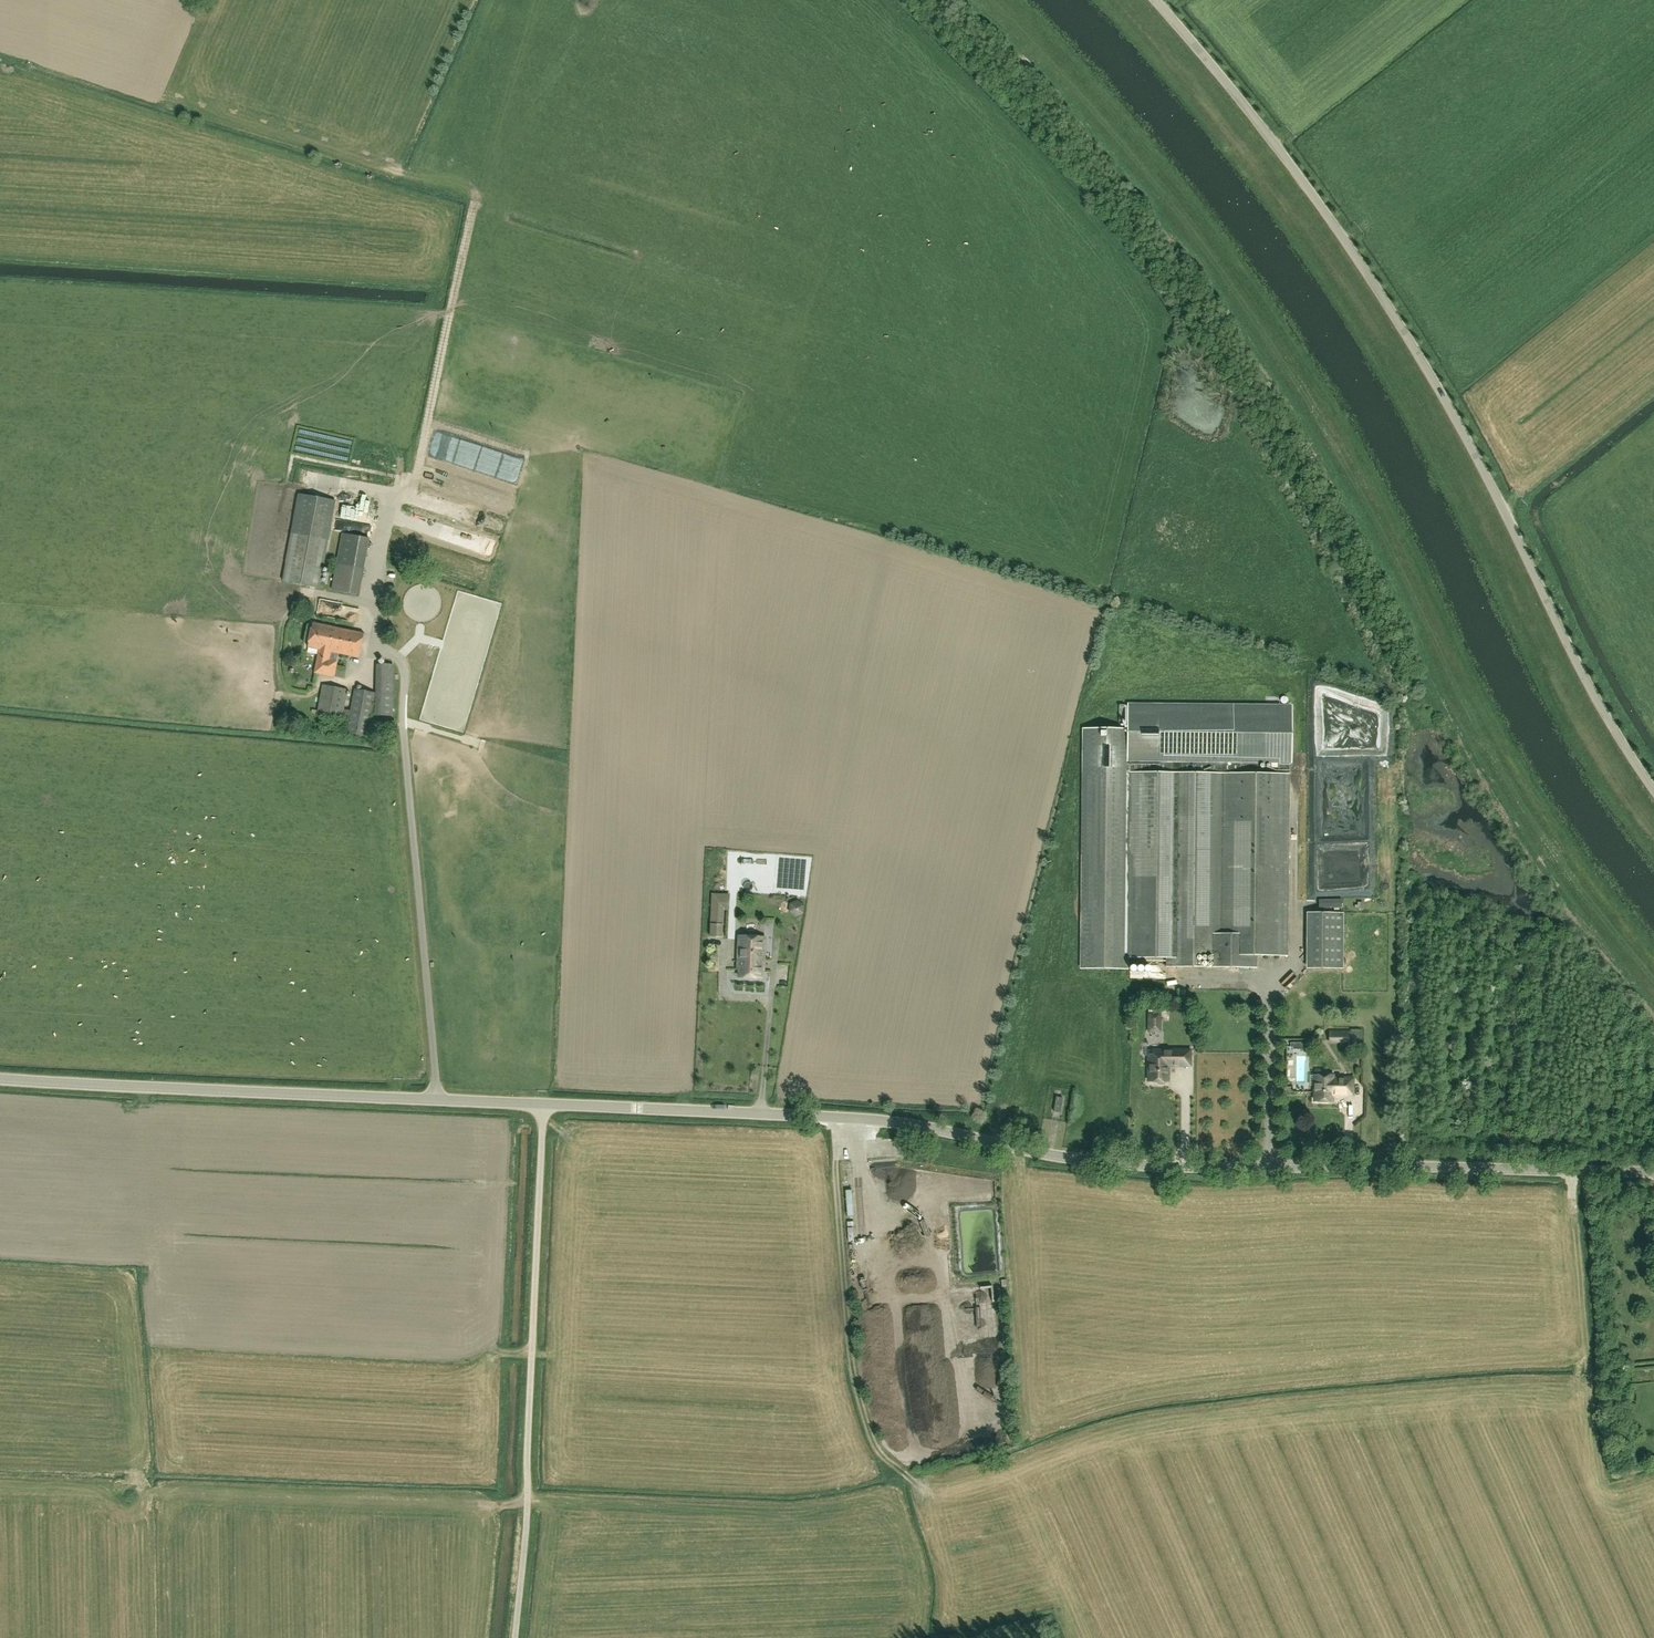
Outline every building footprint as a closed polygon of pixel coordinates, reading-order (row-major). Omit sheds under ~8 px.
[(295,448),(294,453),(345,462),(345,459),(334,457),(337,440),(324,438),(322,446),(304,442),(303,448),(307,448),(307,451),(295,448)] [(319,588),(328,539),(336,500),(299,494),(283,581),(319,588)] [(359,598),(368,541),(341,537),(332,594),(359,598)] [(454,560),(450,571),(459,575),(463,564),(454,560)] [(469,574),(468,576),(484,582),(487,572),(481,570),(478,577),(469,574)] [(337,617),(337,602),(317,602),(316,617),(337,617)] [(354,617),(355,610),(340,607),(338,615),(354,617)] [(337,666),(338,661),(337,661),(339,653),(360,658),(365,634),(314,623),(309,647),(320,649),(315,673),(345,679),(347,668),(337,666)] [(393,716),(394,665),(377,664),(376,715),(393,716)] [(368,737),(376,693),(355,689),(351,711),(344,709),(348,690),(323,685),(318,715),(342,720),(343,717),(349,718),(347,733),(368,737)] [(1288,954),(1289,776),(1290,763),(1292,763),(1293,704),(1127,703),(1127,728),(1082,728),(1080,969),(1127,970),(1128,956),(1167,956),(1167,967),(1257,968),(1257,954),(1288,954)] [(1332,860),(1332,847),(1377,847),(1376,831),(1375,831),(1374,754),(1349,754),(1321,754),(1322,794),(1337,794),(1337,806),(1323,806),(1324,860),(1332,860)] [(730,909),(730,894),(713,893),(711,935),(724,936),(725,908),(730,909)] [(1343,901),(1320,901),(1320,909),(1343,909),(1343,901)] [(1343,969),(1343,914),(1309,913),(1309,969),(1343,969)] [(764,963),(766,937),(740,936),(738,962),(740,962),(739,977),(761,978),(762,963),(764,963)] [(1161,1015),(1148,1015),(1148,1029),(1161,1029),(1161,1015)] [(1350,1030),(1329,1030),(1329,1043),(1350,1043),(1350,1030)] [(1192,1051),(1185,1051),(1152,1050),(1152,1053),(1149,1054),(1149,1074),(1150,1074),(1150,1081),(1158,1081),(1157,1083),(1159,1084),(1164,1084),(1166,1083),(1166,1081),(1168,1081),(1168,1066),(1192,1066),(1192,1051)] [(1355,1095),(1355,1078),(1333,1078),(1333,1076),(1315,1075),(1315,1101),(1333,1101),(1333,1094),(1336,1094),(1336,1095),(1355,1095)] [(1060,1112),(1063,1097),(1056,1096),(1054,1111),(1060,1112)] [(1648,1410),(1645,1418),(1653,1421),(1653,1413),(1648,1410)] [(1004,1437),(1003,1422),(992,1423),(993,1438),(1004,1437)]
